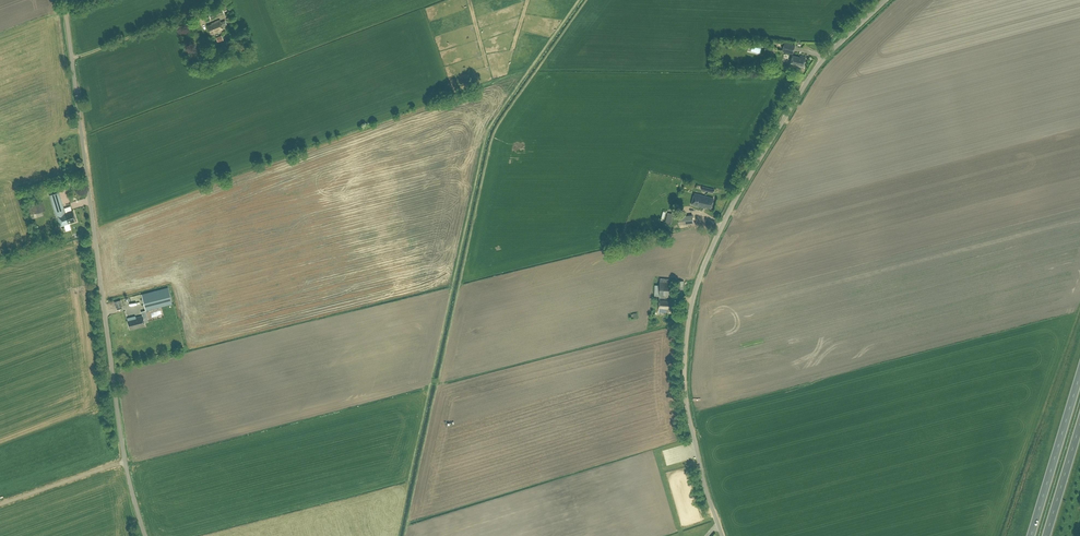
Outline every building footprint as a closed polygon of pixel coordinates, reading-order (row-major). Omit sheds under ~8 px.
[(224,6),(223,4),(220,5),(220,4),(207,10),(207,11),(201,13),(204,20),(210,18),(210,19),(223,13),(223,11),(227,9),(226,5),(224,6)] [(223,28),(220,20),(215,21),(215,22),(211,23),(211,24),(207,26),(210,33),(223,28)] [(795,45),(784,42),(782,51),(793,53),(795,45)] [(806,57),(800,55),(800,57),(794,56),(792,65),(803,68),(806,57)] [(65,212),(58,192),(49,195),(56,217),(57,217),(60,227),(64,225),(76,221),(72,210),(65,212)] [(713,198),(694,193),(691,204),(703,207),(704,206),(711,208),(713,198)] [(45,209),(42,201),(28,205),(32,219),(42,215),(41,211),(45,209)] [(693,222),(692,215),(678,217),(679,224),(693,222)] [(670,279),(660,278),(660,285),(656,285),(655,296),(659,296),(659,312),(674,312),(674,308),(676,308),(677,300),(674,300),(674,299),(665,298),(665,296),(669,297),(670,279)] [(172,303),(168,287),(141,294),(145,310),(172,303)] [(145,326),(142,316),(135,317),(136,318),(128,320),(130,329),(145,326)]
